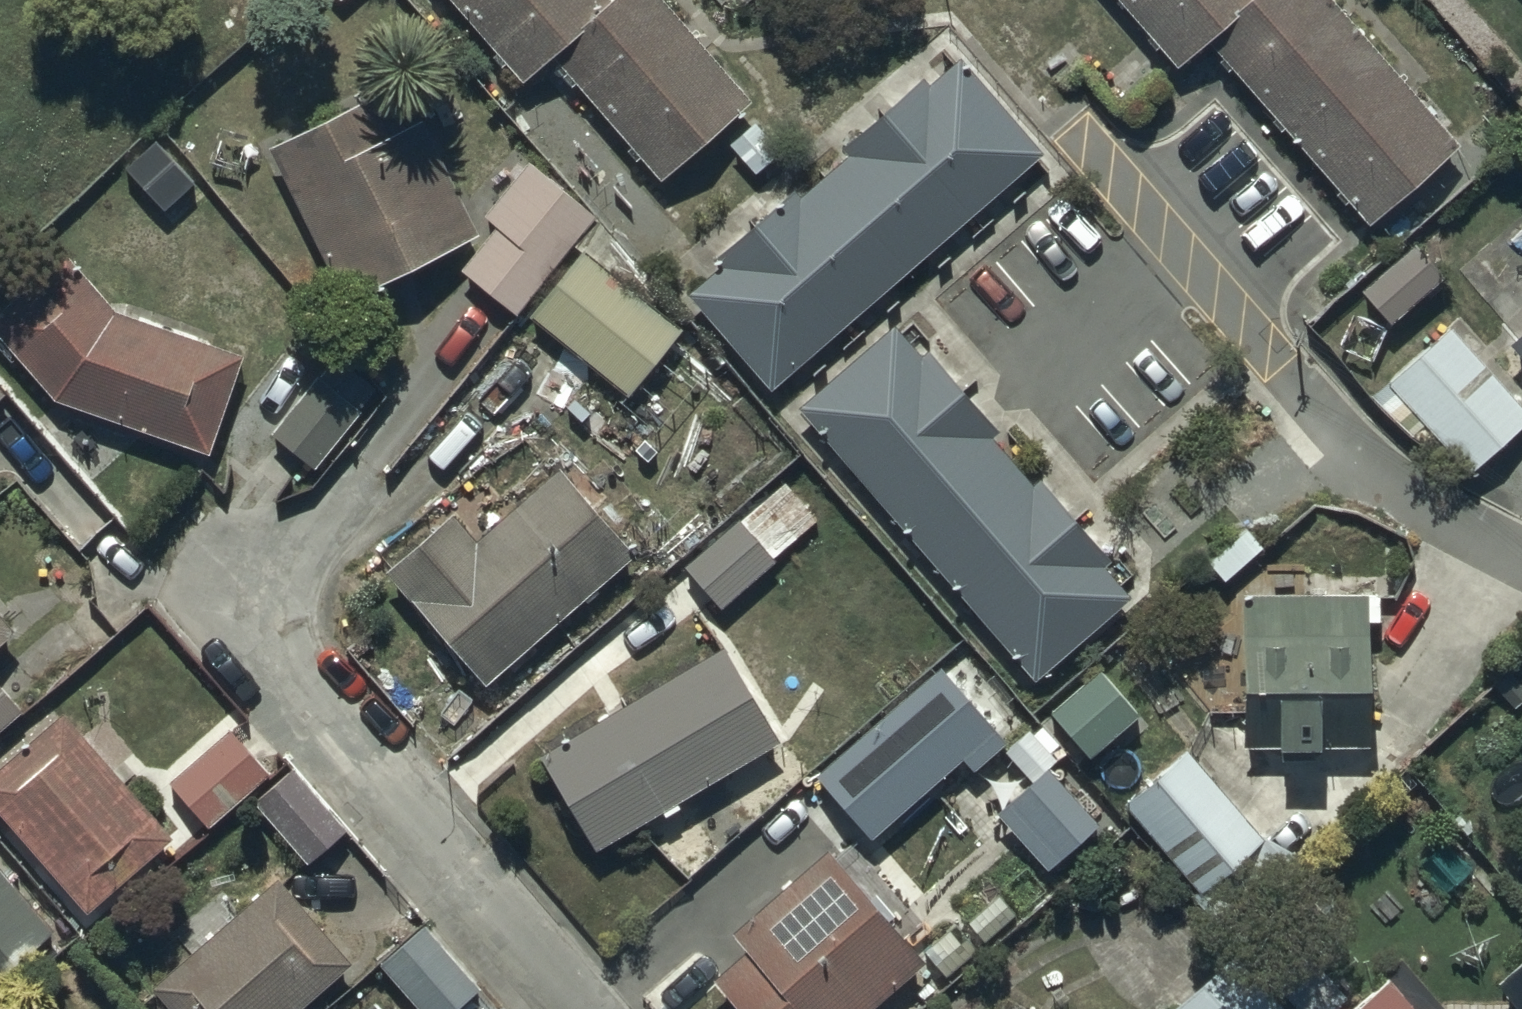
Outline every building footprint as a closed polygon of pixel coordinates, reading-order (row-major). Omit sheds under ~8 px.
[(529,76),(561,53),(614,9),(607,0),(465,0),(529,76)] [(561,53),(663,175),(754,100),(671,0),(625,0),(614,9),(561,53)] [(1252,0),(1120,0),(1180,66),(1207,41),(1252,0)] [(1372,217),(1462,137),(1339,0),(1252,0),(1207,41),(1372,217)] [(720,259),(691,285),(772,378),(1044,144),(960,48),(927,76),(921,69),(840,138),(847,146),(797,189),(792,182),(713,251),(720,259)] [(403,74),(265,138),(337,293),(475,229),(403,74)] [(499,219),(463,262),(513,305),(596,207),(530,152),(484,206),(499,219)] [(1414,236),(1360,281),(1385,313),(1440,267),(1414,236)] [(576,240),(525,306),(625,384),(610,404),(638,425),(682,369),(657,350),(680,321),(576,240)] [(54,392),(207,444),(240,346),(108,302),(63,246),(0,297),(0,332),(54,392)] [(1385,377),(1463,468),(1521,417),(1521,399),(1453,319),(1385,377)] [(891,320),(801,399),(1034,666),(1125,587),(1101,559),(1108,553),(1039,474),(1031,480),(986,428),(995,421),(928,343),(919,351),(891,320)] [(1508,335),(1521,350),(1521,323),(1508,335)] [(309,459),(355,405),(315,371),(269,425),(309,459)] [(479,532),(452,502),(385,565),(483,675),(629,545),(556,463),(479,532)] [(737,511),(681,557),(719,603),(775,557),(737,511)] [(1365,589),(1241,590),(1242,742),(1262,741),(1262,765),(1314,764),(1313,737),(1366,736),(1365,589)] [(12,622),(0,608),(0,632),(12,622)] [(539,746),(593,838),(779,728),(726,637),(539,746)] [(1101,660),(1050,700),(1086,745),(1137,705),(1101,660)] [(943,661),(814,769),(870,834),(998,726),(943,661)] [(23,707),(0,680),(0,726),(23,707)] [(85,906),(169,834),(59,705),(0,755),(0,806),(85,906)] [(1028,779),(998,812),(1044,863),(1093,819),(1043,762),(1051,755),(1023,723),(998,745),(1028,779)] [(225,725),(166,777),(204,819),(262,767),(225,725)] [(1176,744),(1121,797),(1231,911),(1287,858),(1176,744)] [(289,763),(255,796),(311,856),(346,823),(289,763)] [(921,950),(820,839),(733,918),(748,935),(711,968),(748,1008),(856,1008),(921,950)] [(51,926),(0,864),(0,969),(51,926)] [(345,951),(268,868),(145,981),(172,1008),(282,1008),(345,951)] [(379,955),(424,1008),(442,1008),(476,981),(424,918),(379,955)] [(1167,1002),(1173,1008),(1292,1008),(1235,944),(1167,1002)] [(1493,975),(1515,1001),(1506,1008),(1521,1008),(1521,950),(1493,975)] [(1346,1008),(1420,1008),(1387,972),(1346,1008)] [(375,993),(357,1008),(390,1008),(375,993)]
